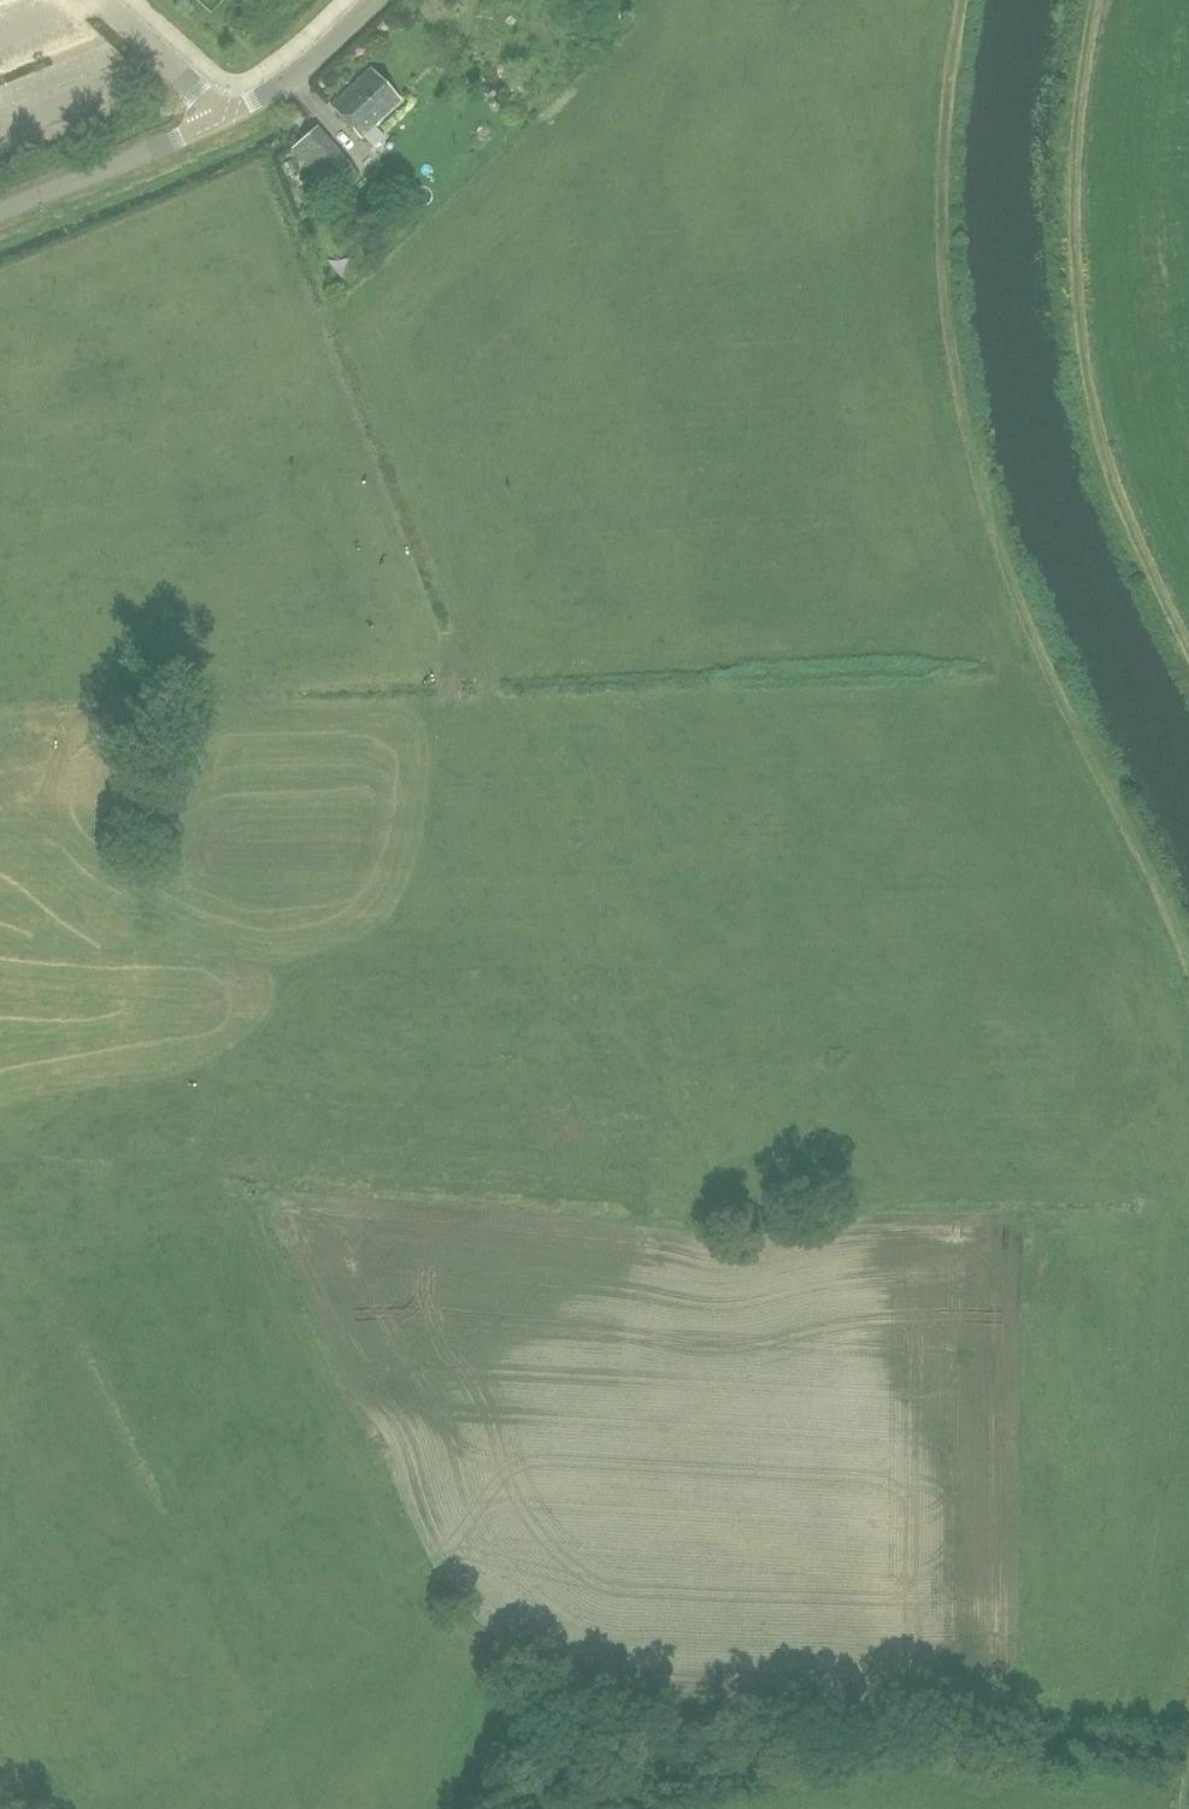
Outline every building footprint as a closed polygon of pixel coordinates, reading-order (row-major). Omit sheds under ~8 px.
[(361,139),(401,101),(371,69),(331,107),(361,139)] [(336,198),(360,177),(317,127),(293,147),(336,198)]
